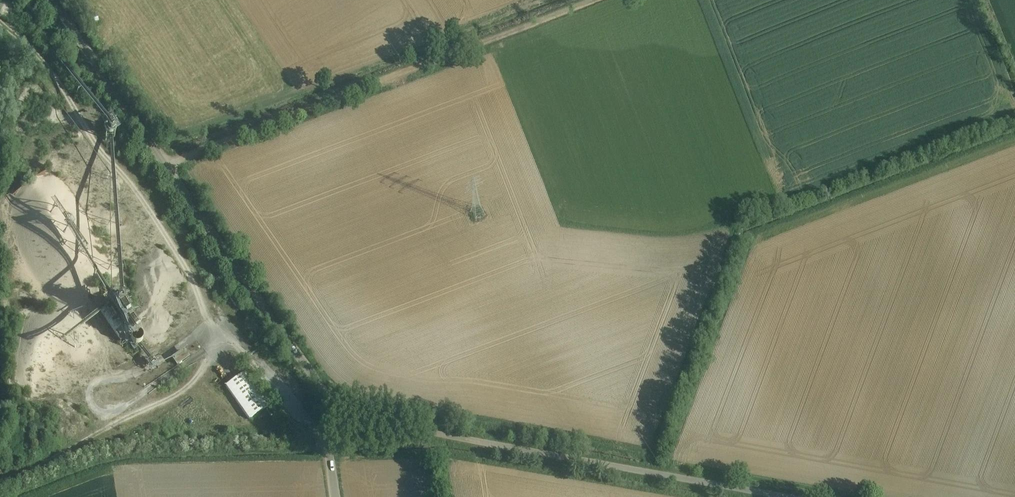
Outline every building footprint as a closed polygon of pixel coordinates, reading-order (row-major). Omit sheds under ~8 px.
[(179,366),(193,357),(187,349),(174,358),(179,366)] [(244,375),(226,387),(249,420),(267,407),(244,375)]
